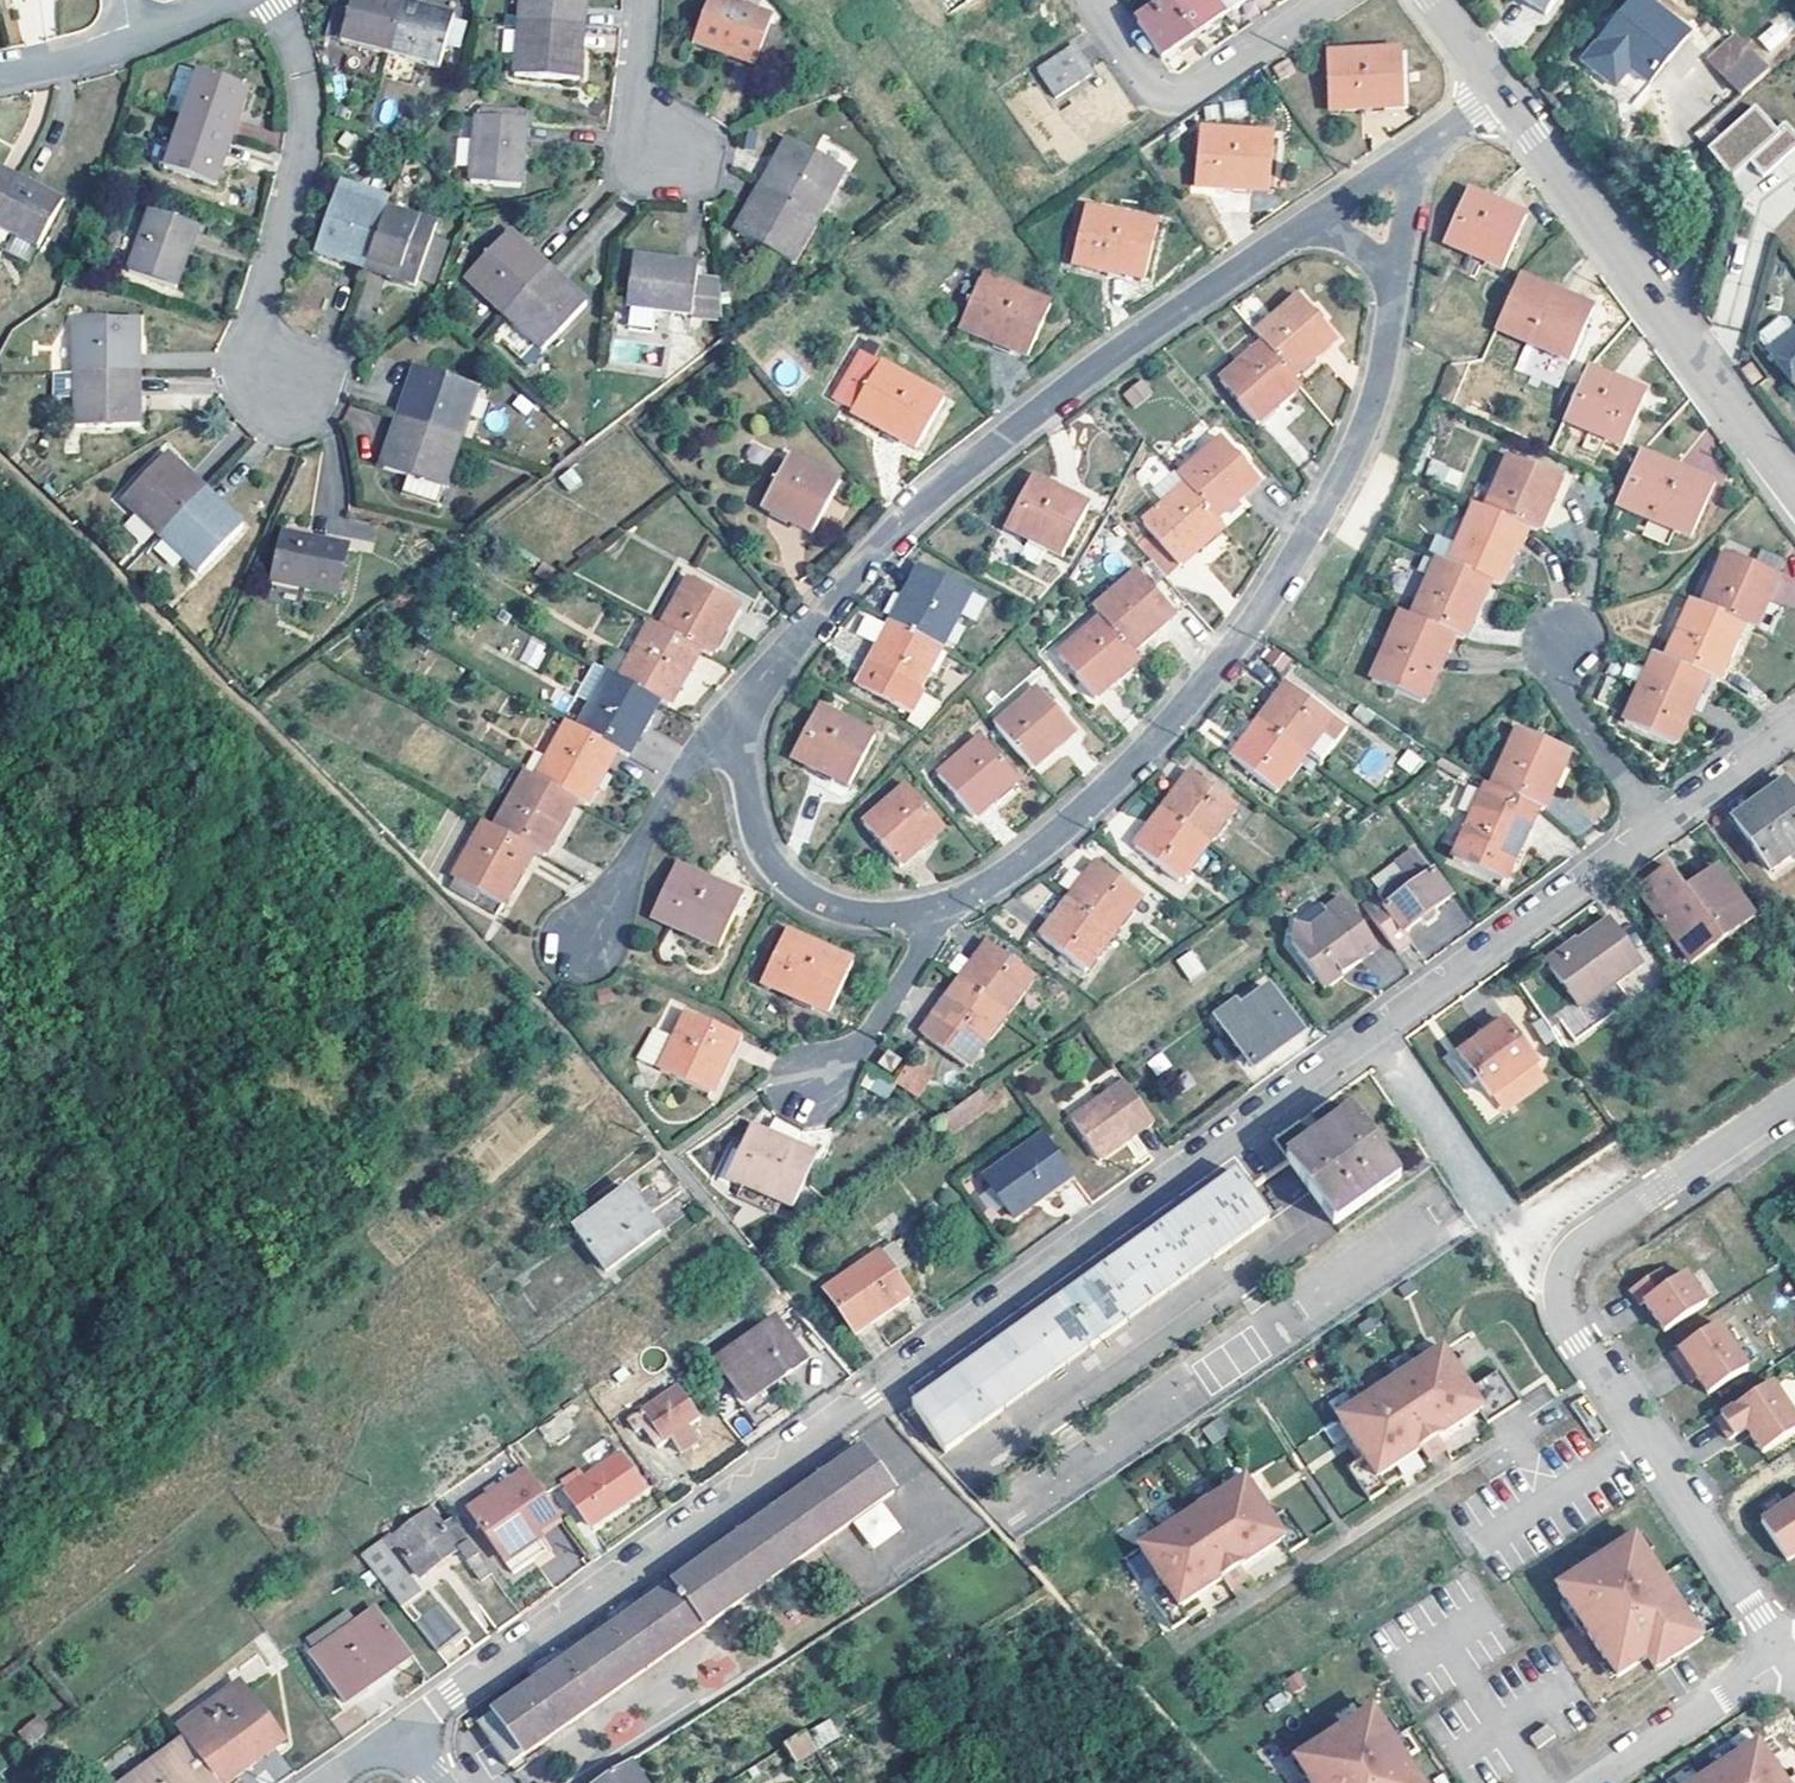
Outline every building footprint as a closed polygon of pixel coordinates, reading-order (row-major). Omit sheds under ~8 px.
[(332,42),(345,45),(359,0),(345,0),(332,42)] [(394,59),(409,7),(385,0),(359,0),(345,45),(394,59)] [(590,32),(592,0),(528,0),(526,27),(590,32)] [(726,0),(717,0),(700,42),(759,67),(779,22),(726,0)] [(1169,0),(1158,0),(1140,11),(1146,22),(1172,5),(1169,0)] [(1213,0),(1179,0),(1172,5),(1198,43),(1228,22),(1213,0)] [(1228,22),(1258,2),(1256,0),(1213,0),(1228,22)] [(1541,10),(1549,0),(1528,0),(1541,10)] [(1658,83),(1696,35),(1653,0),(1642,0),(1608,44),(1658,83)] [(1167,64),(1198,43),(1172,5),(1146,22),(1141,25),(1167,64)] [(409,7),(394,59),(443,74),(445,66),(455,33),(458,21),(409,7)] [(1781,16),(1757,37),(1769,52),(1794,30),(1781,16)] [(590,32),(526,27),(522,79),(585,85),(590,32)] [(466,36),(455,33),(445,66),(457,69),(466,36)] [(1777,71),(1759,48),(1730,74),(1748,96),(1777,71)] [(1073,79),(1056,54),(1025,75),(1043,100),(1073,79)] [(1406,116),(1405,58),(1331,58),(1332,115),(1406,116)] [(1292,63),(1278,73),(1285,85),(1300,75),(1292,63)] [(183,126),(235,143),(253,91),(200,75),(183,126)] [(1694,131),(1703,144),(1745,114),(1736,101),(1694,131)] [(1711,152),(1736,184),(1753,168),(1765,181),(1794,155),(1794,135),(1786,126),(1779,133),(1758,111),(1711,152)] [(531,124),(483,120),(477,186),(525,189),(531,124)] [(235,143),(183,126),(166,173),(219,191),(235,143)] [(1276,143),(1202,136),(1197,193),(1270,199),(1276,143)] [(794,142),(767,188),(825,220),(852,174),(794,142)] [(21,185),(0,174),(0,223),(21,185)] [(21,185),(0,223),(0,238),(37,258),(64,209),(21,185)] [(799,266),(825,220),(767,188),(741,234),(799,266)] [(368,273),(390,213),(338,196),(318,257),(368,273)] [(1529,222),(1472,196),(1450,247),(1507,274),(1529,222)] [(608,201),(550,259),(567,276),(624,218),(608,201)] [(441,229),(390,213),(368,273),(421,291),(423,285),(435,245),(441,229)] [(1160,232),(1087,215),(1075,269),(1147,287),(1160,232)] [(199,231),(152,216),(129,276),(176,292),(199,231)] [(508,320),(553,272),(514,234),(468,282),(508,320)] [(450,250),(435,245),(423,285),(437,289),(450,250)] [(703,269),(637,261),(631,311),(698,319),(703,269)] [(592,309),(553,272),(508,320),(546,358),(592,309)] [(1598,316),(1524,281),(1501,333),(1575,369),(1598,316)] [(1052,313),(984,282),(960,333),(1027,363),(1052,313)] [(1262,340),(1270,350),(1297,383),(1341,347),(1306,305),(1262,340)] [(77,375),(140,375),(140,325),(77,325),(77,375)] [(1794,350),(1791,348),(1783,337),(1777,336),(1758,351),(1757,357),(1766,368),(1794,404),(1794,349),(1794,350)] [(1306,393),(1297,383),(1270,350),(1225,386),(1261,429),(1306,393)] [(1762,379),(1751,365),(1741,373),(1752,387),(1762,379)] [(945,407),(882,369),(851,416),(916,455),(945,407)] [(71,398),(69,371),(52,373),(54,399),(71,398)] [(402,425),(464,446),(482,394),(420,372),(402,425)] [(141,431),(140,375),(77,375),(77,431),(141,431)] [(1646,404),(1589,376),(1566,426),(1624,453),(1646,404)] [(1150,385),(1132,399),(1142,411),(1160,396),(1150,385)] [(447,496),(464,446),(402,425),(385,474),(447,496)] [(1194,492),(1221,525),(1263,491),(1227,448),(1186,482),(1194,492)] [(1716,491),(1642,456),(1628,489),(1620,507),(1692,542),(1716,491)] [(162,541),(205,496),(167,460),(123,504),(162,541)] [(1488,515),(1529,533),(1540,538),(1562,485),(1511,462),(1488,515)] [(840,488),(789,463),(762,511),(814,537),(840,488)] [(1094,512),(1038,482),(1010,532),(1066,562),(1094,512)] [(1221,525),(1194,492),(1148,529),(1155,539),(1142,550),(1170,583),(1230,535),(1221,525)] [(205,496),(162,541),(199,578),(244,534),(205,496)] [(1478,510),(1451,569),(1492,587),(1504,593),(1529,533),(1488,515),(1478,510)] [(350,553),(286,538),(268,606),(302,614),(306,595),(337,603),(350,553)] [(1788,561),(1767,551),(1757,571),(1779,580),(1788,561)] [(1730,558),(1706,609),(1745,627),(1756,632),(1779,580),(1757,571),(1730,558)] [(1441,564),(1415,623),(1456,639),(1468,644),(1492,587),(1451,569),(1441,564)] [(926,573),(917,587),(945,603),(954,588),(926,573)] [(1107,623),(1136,656),(1158,638),(1179,620),(1144,579),(1101,614),(1107,623)] [(692,585),(664,634),(703,657),(712,663),(741,611),(692,585)] [(917,587),(896,626),(944,652),(973,599),(954,588),(945,603),(917,587)] [(1694,604),(1669,663),(1709,680),(1720,685),(1745,627),(1706,609),(1694,604)] [(922,694),(944,652),(896,626),(896,627),(874,615),(861,639),(883,651),(862,689),(911,716),(907,723),(924,732),(946,707),(922,694)] [(1456,639),(1415,623),(1404,618),(1374,684),(1425,708),(1456,639)] [(1145,666),(1136,656),(1107,623),(1063,661),(1099,703),(1145,666)] [(703,657),(664,634),(654,628),(622,684),(661,707),(670,712),(703,657)] [(519,661),(536,668),(547,644),(529,636),(519,661)] [(1709,680),(1669,663),(1658,659),(1629,725),(1679,748),(1702,696),(1709,680)] [(580,735),(620,758),(629,763),(650,726),(661,707),(622,684),(613,679),(580,735)] [(1720,685),(1709,680),(1702,696),(1713,701),(1720,685)] [(1291,692),(1264,728),(1306,761),(1320,771),(1348,735),(1291,692)] [(1079,737),(1046,695),(1000,731),(1035,772),(1079,737)] [(878,741),(822,711),(797,759),(800,763),(852,791),(878,741)] [(1306,761),(1264,728),(1236,766),(1279,800),(1306,761)] [(588,814),(620,758),(580,735),(571,730),(538,785),(577,807),(588,814)] [(1496,792),(1541,811),(1547,814),(1572,756),(1521,735),(1496,792)] [(1022,787),(985,745),(942,780),(977,823),(1022,787)] [(1406,748),(1396,764),(1415,775),(1424,760),(1406,748)] [(528,779),(514,803),(496,835),(535,857),(544,862),(573,814),(577,807),(538,785),(528,779)] [(1167,816),(1211,850),(1238,813),(1195,780),(1167,816)] [(1785,784),(1733,821),(1770,872),(1794,853),(1794,799),(1785,784)] [(1510,887),(1541,811),(1496,792),(1491,789),(1458,864),(1510,887)] [(947,834),(911,792),(868,828),(903,871),(947,834)] [(1211,850),(1167,816),(1138,855),(1182,888),(1211,850)] [(454,883),(503,912),(535,857),(496,835),(486,829),(454,883)] [(1456,900),(1417,847),(1398,862),(1411,880),(1370,910),(1404,955),(1418,944),(1411,934),(1456,900)] [(1753,920),(1719,873),(1688,895),(1670,868),(1639,890),(1691,964),(1753,920)] [(679,869),(655,919),(723,953),(746,902),(679,869)] [(1073,905),(1116,939),(1144,901),(1101,869),(1073,905)] [(1377,946),(1346,903),(1328,915),(1332,921),(1317,933),(1296,930),(1295,946),(1329,993),(1348,979),(1341,971),(1377,946)] [(1116,939),(1073,905),(1044,944),(1088,978),(1116,939)] [(1328,915),(1325,911),(1296,930),(1317,933),(1332,921),(1328,915)] [(1641,965),(1609,920),(1575,944),(1577,947),(1548,968),(1578,1010),(1615,984),(1641,965)] [(854,970),(789,938),(764,986),(832,1019),(854,970)] [(1575,944),(1573,941),(1544,962),(1548,968),(1577,947),(1575,944)] [(1383,953),(1377,946),(1341,971),(1348,979),(1383,953)] [(1189,982),(1207,971),(1193,948),(1175,959),(1189,982)] [(965,986),(1008,1020),(1036,984),(993,950),(965,986)] [(1628,1003),(1615,984),(1578,1010),(1559,1024),(1573,1043),(1628,1003)] [(968,1073),(1008,1020),(965,986),(958,996),(924,1040),(968,1073)] [(1305,1036),(1271,987),(1221,1023),(1256,1071),(1305,1036)] [(659,1028),(671,1032),(681,1007),(669,1002),(659,1028)] [(740,1041),(689,1016),(676,1042),(656,1033),(641,1063),(711,1098),(740,1041)] [(1536,1066),(1505,1022),(1458,1055),(1490,1100),(1536,1066)] [(903,1063),(891,1054),(881,1066),(894,1076),(903,1063)] [(893,1080),(917,1098),(933,1076),(909,1058),(893,1080)] [(865,1072),(860,1087),(889,1098),(894,1082),(865,1072)] [(1159,1125),(1129,1083),(1075,1121),(1104,1162),(1159,1125)] [(996,1112),(986,1096),(946,1125),(940,1129),(951,1143),(996,1112)] [(1400,1180),(1352,1113),(1286,1160),(1334,1226),(1400,1180)] [(802,1133),(779,1122),(770,1137),(795,1150),(802,1133)] [(770,1137),(754,1129),(729,1181),(791,1212),(816,1160),(795,1150),(770,1137)] [(1079,1179),(1048,1137),(988,1181),(1018,1223),(1079,1179)] [(1245,1190),(1234,1175),(1216,1188),(1081,1284),(920,1398),(910,1406),(944,1454),(1088,1351),(1269,1223),(1245,1190)] [(666,1234),(636,1195),(581,1235),(612,1276),(666,1234)] [(915,1271),(900,1247),(831,1295),(860,1338),(915,1301),(901,1281),(915,1271)] [(1651,1313),(1664,1333),(1707,1304),(1687,1275),(1672,1285),(1661,1271),(1630,1291),(1640,1306),(1645,1303),(1651,1313)] [(813,1367),(781,1321),(722,1364),(754,1407),(813,1367)] [(1748,1368),(1718,1324),(1672,1354),(1683,1369),(1689,1366),(1694,1374),(1698,1379),(1708,1395),(1748,1368)] [(1443,1349),(1337,1419),(1364,1459),(1349,1470),(1370,1501),(1388,1489),(1380,1477),(1422,1450),(1430,1462),(1447,1451),(1438,1439),(1480,1410),(1488,1423),(1520,1402),(1499,1370),(1470,1390),(1443,1349)] [(1689,1366),(1683,1369),(1692,1383),(1698,1379),(1694,1374),(1689,1366)] [(1716,1420),(1729,1440),(1746,1429),(1749,1433),(1762,1453),(1794,1432),(1794,1418),(1772,1383),(1716,1420)] [(706,1422),(685,1391),(642,1420),(663,1453),(679,1443),(687,1456),(705,1443),(695,1429),(706,1422)] [(892,1493),(862,1449),(477,1723),(508,1766),(892,1493)] [(650,1492),(627,1459),(573,1496),(596,1530),(650,1492)] [(535,1471),(476,1510),(510,1561),(531,1547),(528,1543),(541,1535),(543,1538),(569,1521),(535,1471)] [(1245,1481),(1140,1551),(1167,1592),(1153,1601),(1173,1632),(1190,1620),(1182,1608),(1224,1581),(1232,1593),(1249,1582),(1240,1570),(1282,1542),(1290,1554),(1308,1543),(1287,1512),(1272,1521),(1245,1481)] [(1761,1522),(1787,1560),(1794,1555),(1794,1499),(1761,1522)] [(426,1581),(465,1553),(463,1550),(438,1512),(399,1541),(426,1581)] [(541,1535),(528,1543),(531,1547),(510,1561),(520,1576),(554,1554),(543,1538),(541,1535)] [(1635,1537),(1557,1588),(1617,1678),(1647,1659),(1654,1671),(1663,1665),(1702,1639),(1635,1537)] [(473,1543),(463,1550),(465,1553),(486,1584),(497,1576),(473,1543)] [(410,1577),(384,1544),(366,1557),(392,1589),(410,1577)] [(428,1595),(413,1575),(410,1577),(392,1589),(408,1609),(428,1595)] [(461,1642),(436,1611),(419,1624),(444,1655),(461,1642)] [(414,1661),(382,1613),(315,1658),(350,1707),(414,1661)] [(220,1782),(236,1782),(285,1746),(241,1689),(183,1732),(190,1742),(220,1782)] [(1295,1760),(1310,1782),(1421,1782),(1372,1710),(1295,1760)] [(17,1733),(30,1747),(49,1729),(36,1714),(17,1733)] [(809,1729),(819,1748),(840,1736),(830,1717),(809,1729)] [(1555,1739),(1547,1726),(1528,1739),(1536,1752),(1555,1739)] [(815,1753),(804,1734),(783,1747),(794,1764),(815,1753)] [(190,1742),(134,1782),(220,1782),(190,1742)] [(1696,1782),(1785,1782),(1758,1742),(1696,1782)] [(629,1762),(597,1782),(642,1782),(629,1762)]
